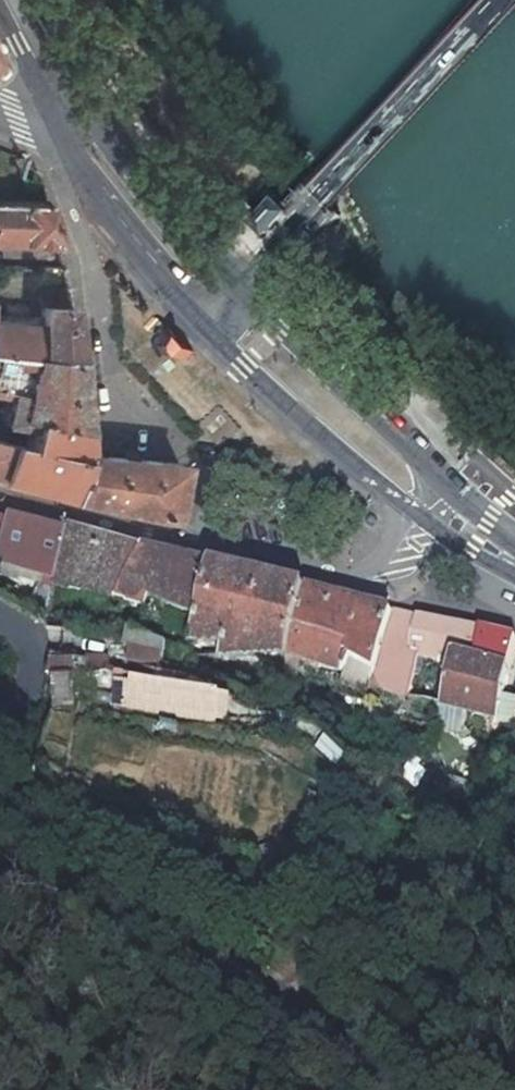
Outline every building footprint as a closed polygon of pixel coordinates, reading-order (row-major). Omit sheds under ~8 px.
[(52,224),(46,200),(0,199),(0,242),(56,242),(52,224)] [(35,304),(70,309),(66,290),(37,287),(35,304)] [(35,304),(0,300),(0,318),(32,321),(35,304)] [(75,360),(72,333),(70,309),(35,304),(32,321),(0,318),(0,353),(75,360)] [(185,366),(192,352),(168,338),(161,352),(185,366)] [(75,360),(0,353),(0,389),(21,392),(13,425),(27,428),(28,420),(82,430),(78,391),(75,360)] [(69,499),(85,453),(82,430),(28,420),(27,428),(24,446),(8,442),(0,468),(0,480),(69,499)] [(73,501),(166,519),(178,463),(125,457),(85,453),(69,499),(73,501)] [(66,534),(10,519),(0,552),(0,566),(47,577),(43,593),(36,590),(29,605),(46,615),(53,585),(66,534)] [(67,529),(66,534),(53,585),(118,596),(123,588),(195,614),(212,565),(104,538),(67,529)] [(307,590),(212,565),(195,614),(187,639),(214,642),(215,655),(285,656),(287,653),(307,590)] [(393,611),(307,590),(287,653),(339,670),(344,668),(347,664),(349,660),(373,671),(393,611)] [(513,641),(393,611),(373,671),(372,680),(375,685),(381,690),(406,697),(420,655),(452,663),(454,659),(507,671),(513,641)] [(126,647),(128,662),(157,659),(156,643),(126,647)] [(507,671),(454,659),(452,663),(441,706),(496,721),(492,737),(512,744),(514,736),(514,711),(500,707),(507,671)] [(52,679),(48,698),(67,703),(70,683),(52,679)] [(148,702),(144,715),(208,731),(216,703),(172,692),(168,707),(148,702)]
